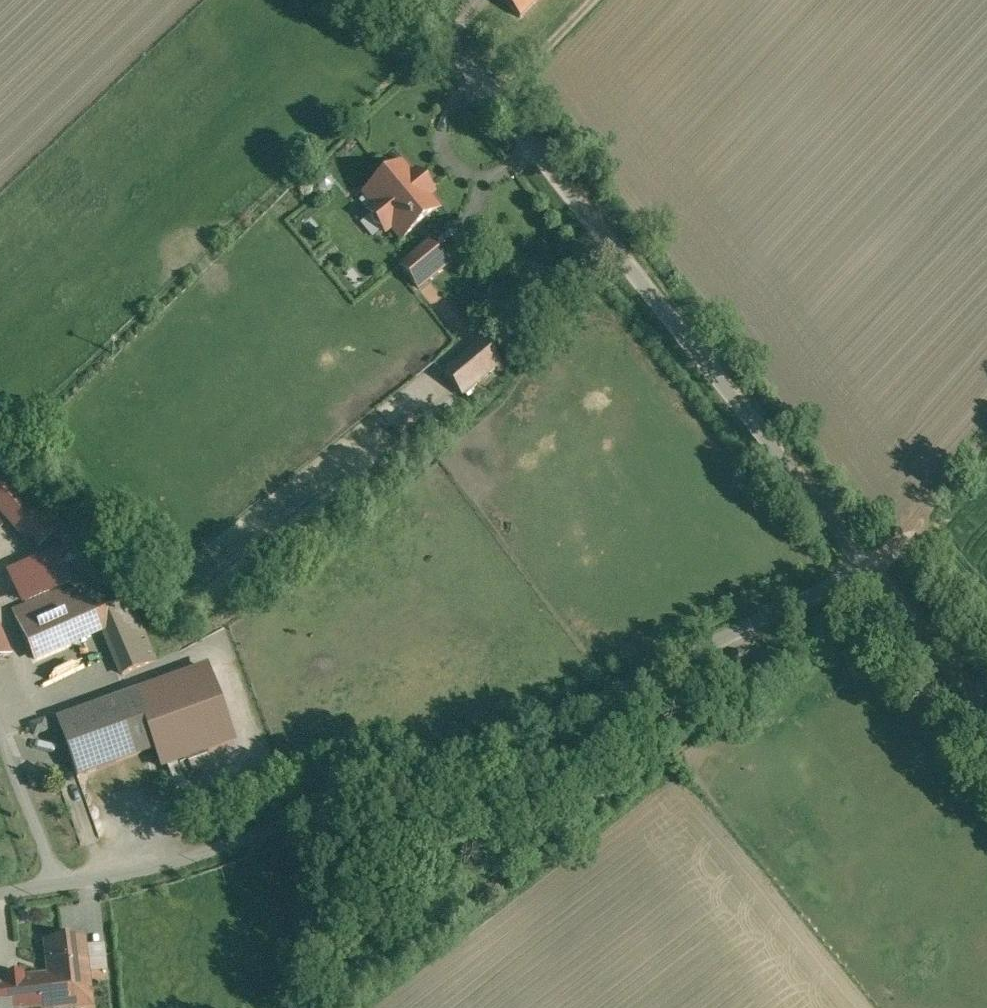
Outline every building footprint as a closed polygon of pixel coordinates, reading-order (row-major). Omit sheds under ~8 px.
[(519,18),(536,0),(501,0),(519,18)] [(400,166),(365,195),(375,208),(368,214),(384,233),(391,227),(402,240),(437,211),(426,197),(431,193),(416,175),(411,179),(400,166)] [(428,244),(400,267),(418,289),(446,267),(428,244)] [(481,341),(444,373),(462,395),(500,362),(481,341)] [(0,480),(0,514),(24,542),(29,538),(37,548),(62,527),(13,470),(0,480)] [(73,587),(12,613),(35,664),(95,638),(73,587)] [(130,599),(96,614),(122,675),(156,660),(130,599)] [(10,654),(0,631),(0,659),(10,654)] [(210,668),(136,694),(155,748),(162,767),(236,741),(210,668)] [(58,721),(78,776),(155,748),(136,694),(58,721)] [(129,759),(136,775),(152,768),(145,752),(129,759)] [(21,1007),(71,1007),(89,1006),(85,970),(83,948),(82,939),(45,943),(48,976),(18,980),(21,1007)] [(102,946),(83,948),(85,970),(104,968),(102,946)] [(18,980),(0,982),(0,1007),(21,1007),(18,980)]
